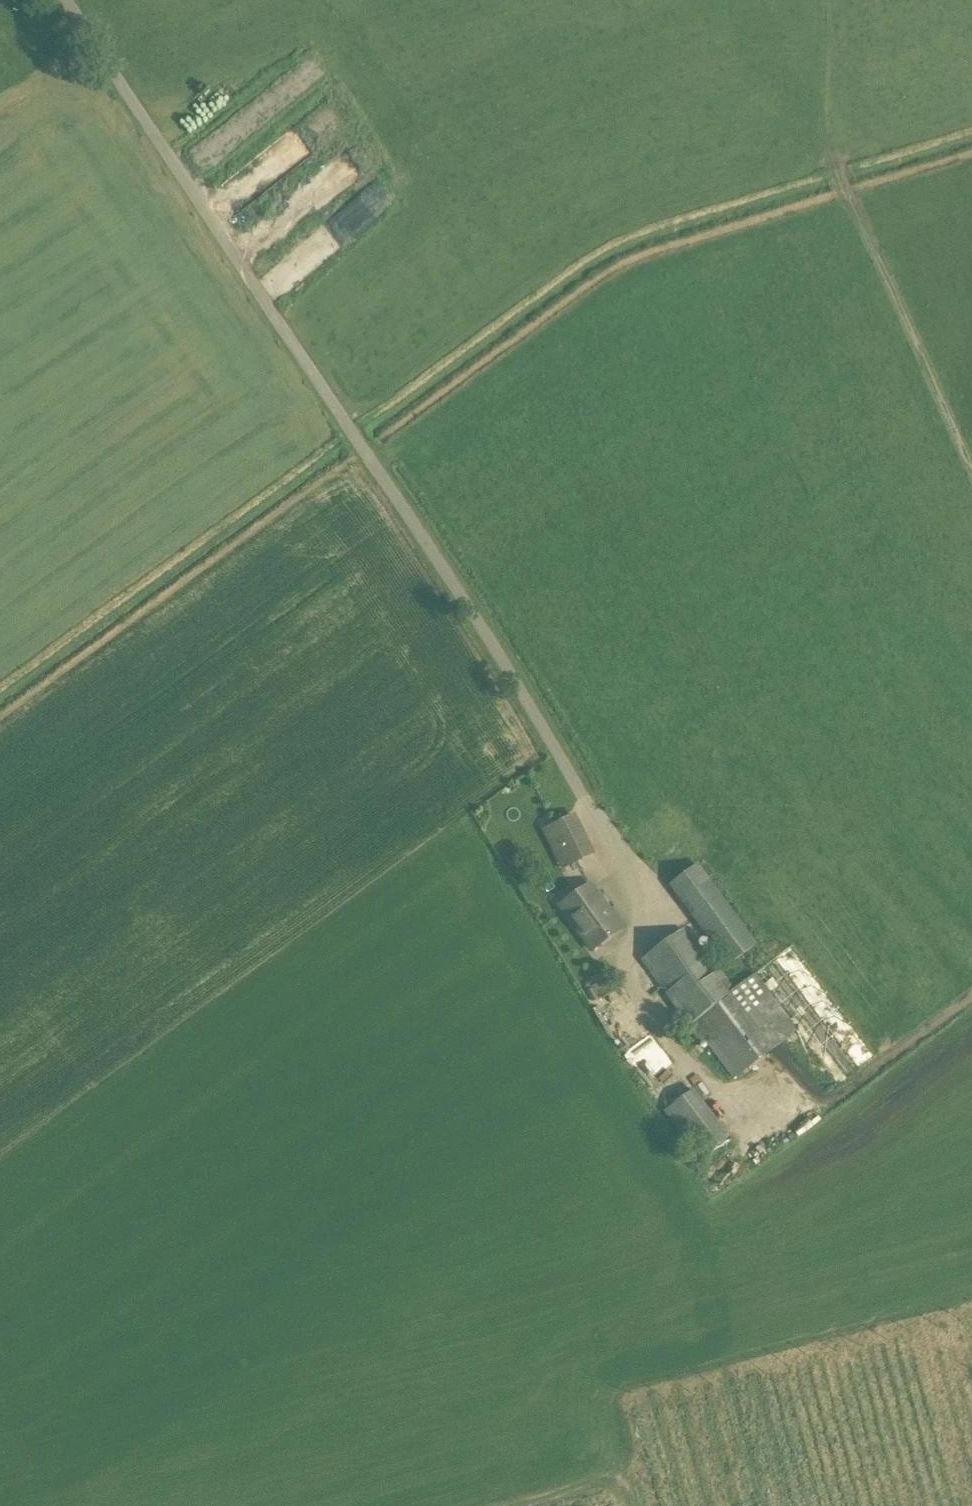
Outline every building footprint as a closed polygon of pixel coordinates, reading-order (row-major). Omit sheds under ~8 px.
[(727,966),(728,967),(758,945),(699,863),(668,886),(717,953),(707,960),(684,928),(640,961),(688,1029),(693,1025),(733,1080),(786,1040),(744,983),(735,990),(720,971),(727,966)] [(591,953),(625,929),(591,882),(558,906),(591,953)]
